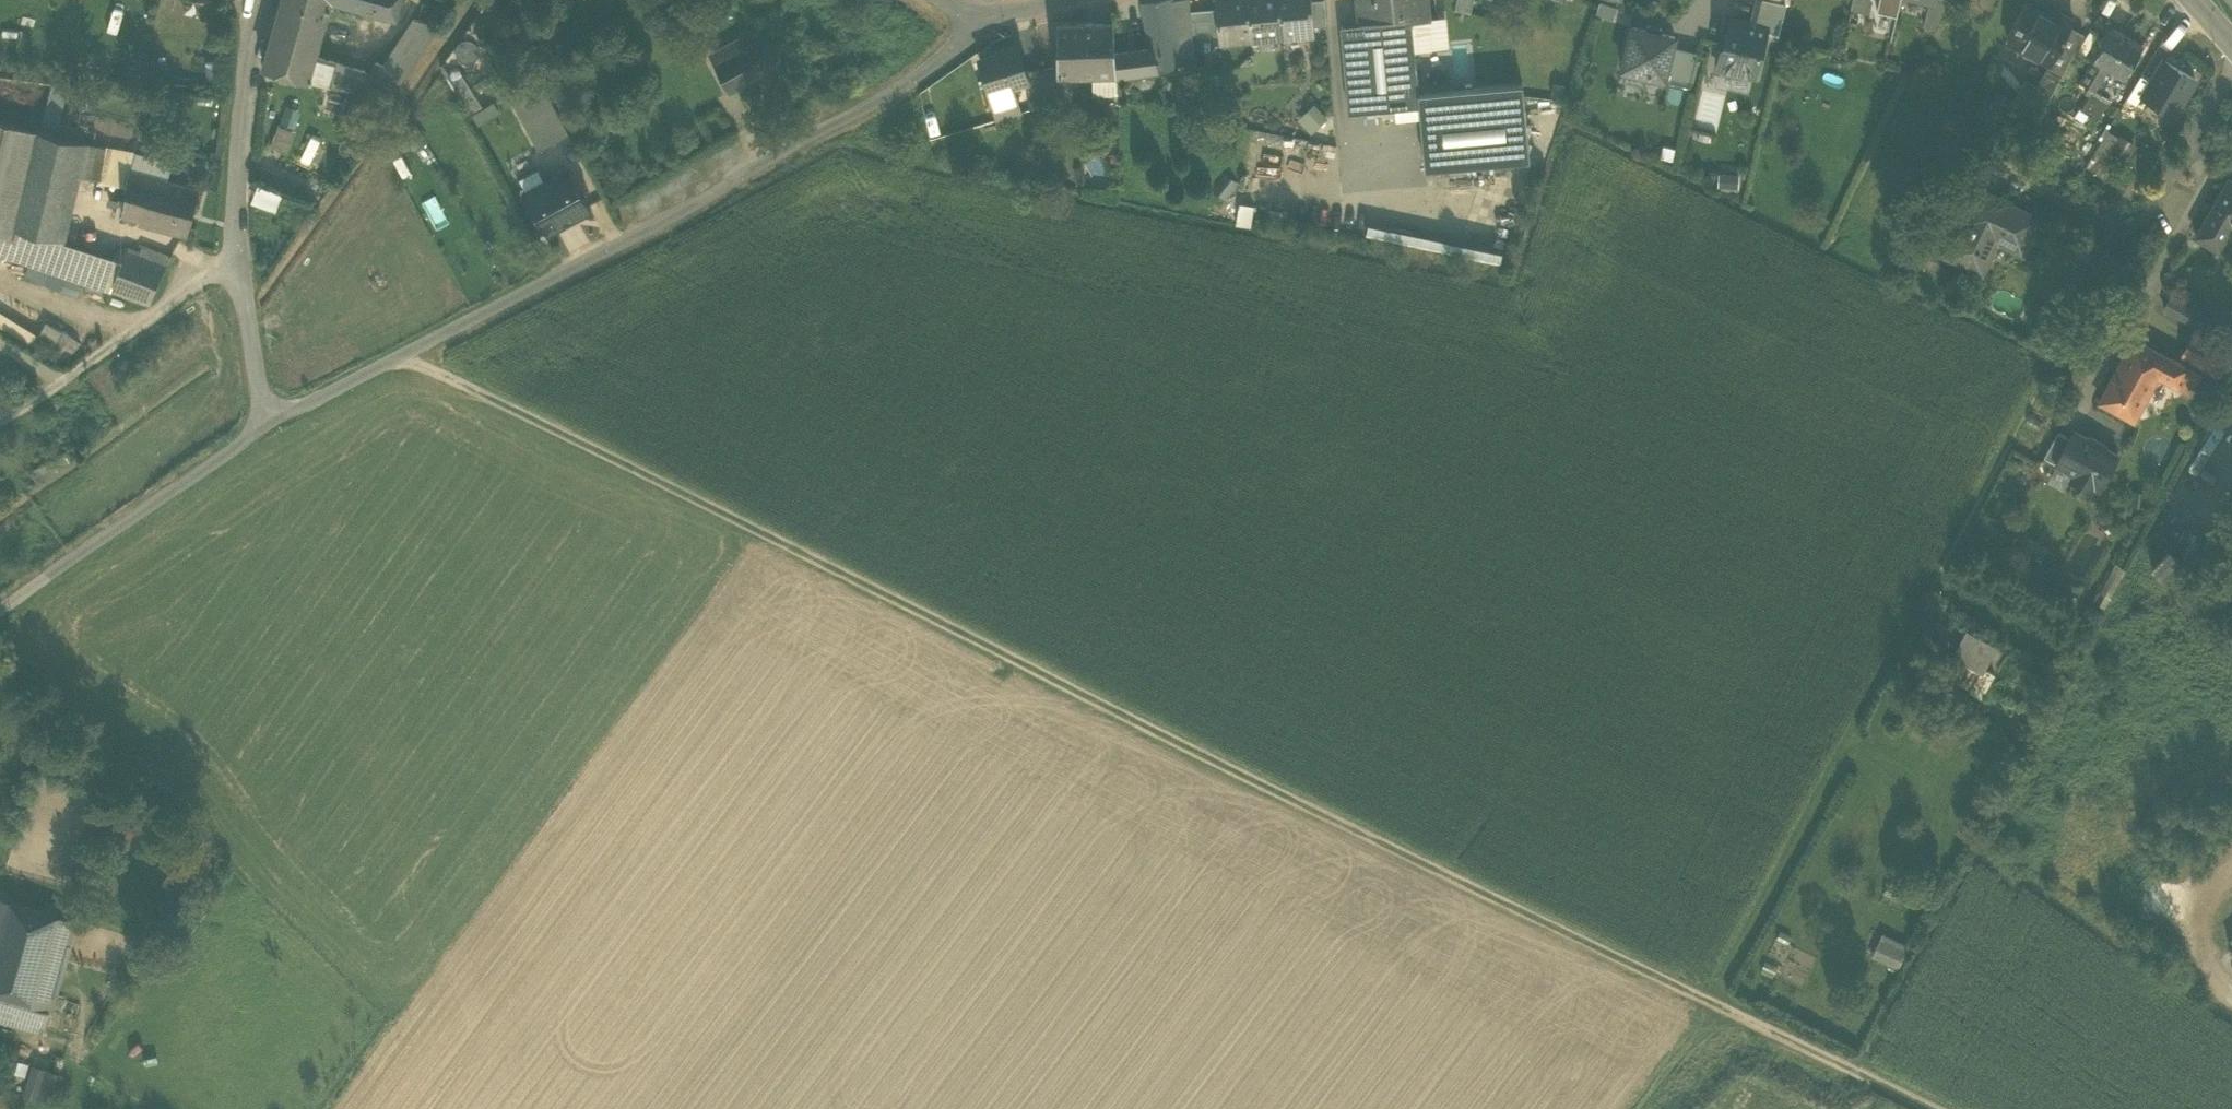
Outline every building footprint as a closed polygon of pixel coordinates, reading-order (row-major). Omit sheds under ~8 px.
[(310,79),(317,56),(328,14),(334,16),(337,4),(332,2),(333,0),(283,0),(265,66),(310,79)] [(388,14),(392,0),(341,0),(388,14)] [(1154,51),(1156,67),(1181,63),(1177,37),(1171,4),(1170,0),(1165,0),(1145,3),(1154,51)] [(1251,36),(1248,0),(1216,0),(1217,8),(1219,34),(1220,39),(1251,36)] [(1282,33),(1279,0),(1248,0),(1251,36),(1282,33)] [(1282,33),(1314,30),(1314,25),(1311,0),(1279,0),(1282,33)] [(1314,25),(1326,24),(1324,0),(1311,0),(1314,25)] [(1359,24),(1411,19),(1429,17),(1428,0),(1357,0),(1358,11),(1359,24)] [(1471,12),(1473,0),(1457,0),(1455,9),(1471,12)] [(1616,16),(1619,0),(1600,0),(1598,13),(1616,16)] [(1782,20),(1786,3),(1784,2),(1774,0),(1758,0),(1755,13),(1782,20)] [(1867,11),(1869,0),(1852,0),(1850,8),(1867,11)] [(1876,10),(1896,15),(1900,0),(1878,0),(1876,10)] [(1934,27),(1948,0),(1929,0),(1923,25),(1934,27)] [(1177,37),(1193,36),(1191,10),(1190,2),(1171,4),(1177,37)] [(2050,62),(2051,63),(2071,26),(2074,20),(2058,11),(2054,17),(2026,3),(2007,39),(2050,62)] [(1217,8),(1204,9),(1207,35),(1219,34),(1217,8)] [(1193,36),(1207,35),(1204,9),(1191,10),(1193,36)] [(1755,13),(1753,22),(1768,25),(1766,32),(1779,35),(1782,20),(1755,13)] [(1429,17),(1411,19),(1414,49),(1447,46),(1445,16),(1429,17)] [(310,79),(388,101),(411,65),(438,25),(414,19),(383,65),(377,62),(375,65),(371,75),(366,71),(317,56),(310,79)] [(1418,93),(1414,49),(1411,19),(1359,24),(1346,25),(1341,25),(1349,113),(1419,106),(1418,93)] [(1731,19),(1727,34),(1725,42),(1723,42),(1717,66),(1720,67),(1753,75),(1756,76),(1766,32),(1768,25),(1753,22),(1742,19),(1741,21),(1731,19)] [(1082,76),(1082,75),(1082,21),(1057,22),(1058,67),(1058,77),(1082,76)] [(1082,75),(1116,74),(1115,57),(1113,21),(1082,22),(1082,21),(1082,75)] [(1647,74),(1665,78),(1672,46),(1675,36),(1632,26),(1622,68),(1626,69),(1647,74)] [(2046,69),(2061,76),(2084,33),(2071,26),(2051,63),(2050,62),(2046,69)] [(2093,59),(2094,60),(2108,68),(2123,77),(2143,45),(2113,27),(2093,59)] [(710,52),(717,66),(749,48),(741,35),(710,52)] [(764,40),(749,48),(717,66),(730,89),(776,64),(764,40)] [(1698,52),(1672,46),(1665,78),(1664,80),(1690,86),(1698,52)] [(995,103),(998,105),(1014,100),(1014,102),(1016,101),(1016,99),(1017,99),(1012,84),(1027,80),(1024,70),(1017,48),(981,60),(991,91),(991,90),(995,103)] [(1116,74),(1156,67),(1154,51),(1115,57),(1116,74)] [(2139,95),(2143,97),(2165,60),(2161,58),(2139,95)] [(2094,90),(2108,68),(2094,60),(2080,82),(2094,90)] [(2194,78),(2165,60),(2143,97),(2172,115),(2194,78)] [(1041,75),(1049,103),(1062,99),(1057,85),(1054,76),(1051,67),(1040,68),(1041,75)] [(1753,75),(1720,67),(1715,85),(1748,93),(1753,75)] [(1027,80),(1035,107),(1049,103),(1041,75),(1040,68),(1024,70),(1027,80)] [(1647,74),(1626,69),(1623,79),(1644,85),(1647,74)] [(2061,76),(2046,69),(2037,86),(2052,93),(2061,76)] [(2007,111),(2035,123),(2052,93),(2037,86),(2025,78),(2007,111)] [(2198,80),(2194,78),(2172,115),(2176,117),(2198,80)] [(69,86),(52,82),(42,120),(60,124),(69,86)] [(1419,106),(1424,158),(1528,148),(1523,84),(1418,93),(1419,106)] [(513,103),(524,123),(555,106),(544,87),(513,103)] [(1298,117),(1310,131),(1328,117),(1316,102),(1298,117)] [(524,123),(539,150),(570,134),(555,106),(524,123)] [(16,229),(39,131),(0,121),(0,234),(14,237),(16,229)] [(296,131),(279,124),(270,146),(287,153),(296,131)] [(84,141),(39,131),(16,229),(60,239),(76,175),(84,141)] [(136,154),(84,141),(76,175),(127,186),(128,170),(130,170),(136,154)] [(1529,160),(1528,148),(1424,158),(1425,169),(1529,160)] [(166,179),(167,180),(172,162),(136,154),(130,170),(166,179)] [(526,192),(548,233),(565,223),(563,219),(588,205),(569,169),(526,192)] [(166,179),(130,170),(128,170),(127,186),(122,214),(139,218),(138,222),(154,226),(166,179)] [(154,226),(188,235),(201,188),(167,180),(166,179),(154,226)] [(2218,247),(2231,223),(2231,181),(2229,179),(2197,235),(2218,247)] [(284,192),(259,182),(251,201),(276,211),(284,192)] [(1947,256),(1981,272),(1997,241),(2022,253),(2039,219),(1978,189),(1961,223),(1962,224),(1947,256)] [(1254,207),(1239,204),(1236,224),(1251,226),(1254,207)] [(563,219),(565,223),(591,210),(588,205),(563,219)] [(139,218),(122,214),(120,220),(134,224),(138,222),(139,218)] [(1500,261),(1502,251),(1368,223),(1366,234),(1500,261)] [(51,271),(60,239),(16,229),(14,237),(9,257),(51,271)] [(14,237),(0,234),(0,254),(9,257),(14,237)] [(83,282),(111,292),(122,260),(60,239),(51,271),(83,282)] [(127,247),(122,260),(111,292),(150,305),(167,264),(172,255),(142,244),(139,252),(127,247)] [(2163,308),(2193,325),(2200,312),(2169,295),(2163,308)] [(2209,317),(2200,312),(2193,325),(2202,330),(2209,317)] [(2182,357),(2217,375),(2230,351),(2195,332),(2182,357)] [(2098,401),(2133,420),(2151,388),(2139,381),(2146,370),(2158,376),(2177,386),(2188,366),(2133,336),(2098,401)] [(2139,381),(2151,388),(2158,376),(2146,370),(2139,381)] [(2070,478),(2090,489),(2093,484),(2099,487),(2118,453),(2073,429),(2069,436),(2055,463),(2073,472),(2070,478)] [(2043,456),(2055,463),(2069,436),(2058,430),(2043,456)] [(2163,565),(2175,576),(2193,558),(2180,546),(2163,565)] [(9,816),(15,800),(5,796),(0,810),(0,813),(9,816)] [(10,902),(0,899),(0,938),(10,902)] [(0,938),(0,997),(33,1006),(59,916),(45,912),(10,902),(0,938)] [(45,912),(59,916),(61,908),(47,904),(45,912)] [(59,916),(33,1006),(49,1011),(75,921),(59,916)] [(2230,951),(2219,961),(2231,975),(2231,953),(2230,951)] [(33,1006),(0,997),(0,1019),(27,1027),(33,1006)] [(43,1032),(49,1011),(33,1006),(27,1027),(43,1032)] [(23,1094),(38,1098),(47,1069),(32,1064),(23,1094)]
